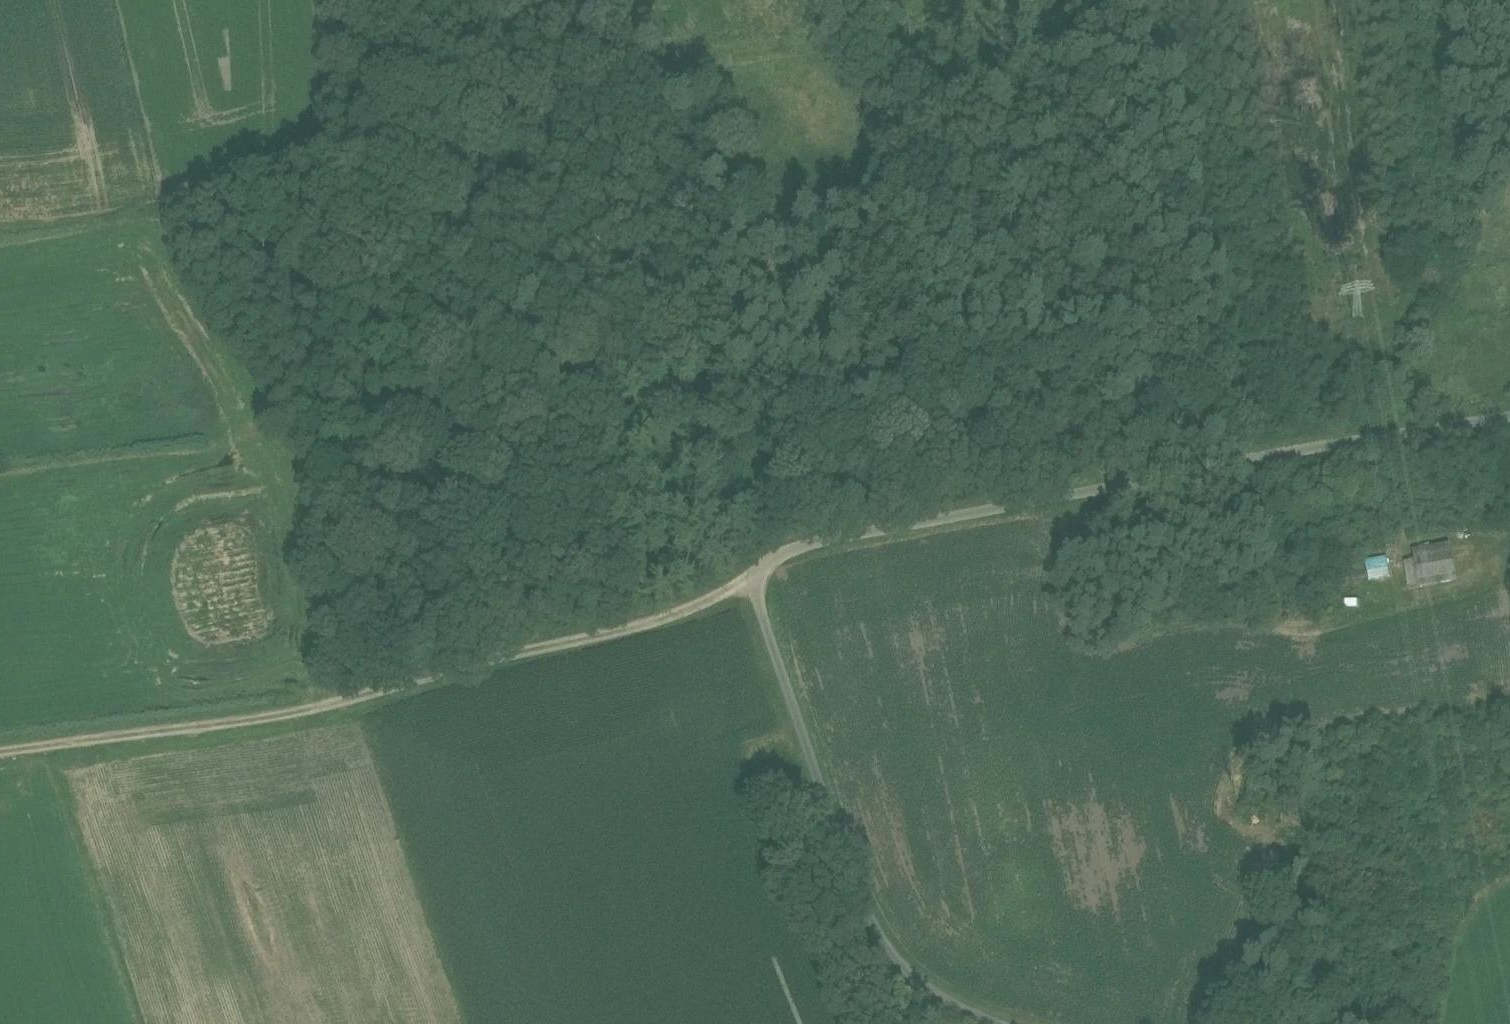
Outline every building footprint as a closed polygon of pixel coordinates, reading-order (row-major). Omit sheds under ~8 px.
[(1421,558),(1407,562),(1414,585),(1464,571),(1455,540),(1418,550),(1421,558)] [(1370,561),(1374,580),(1395,577),(1391,557),(1370,561)]
